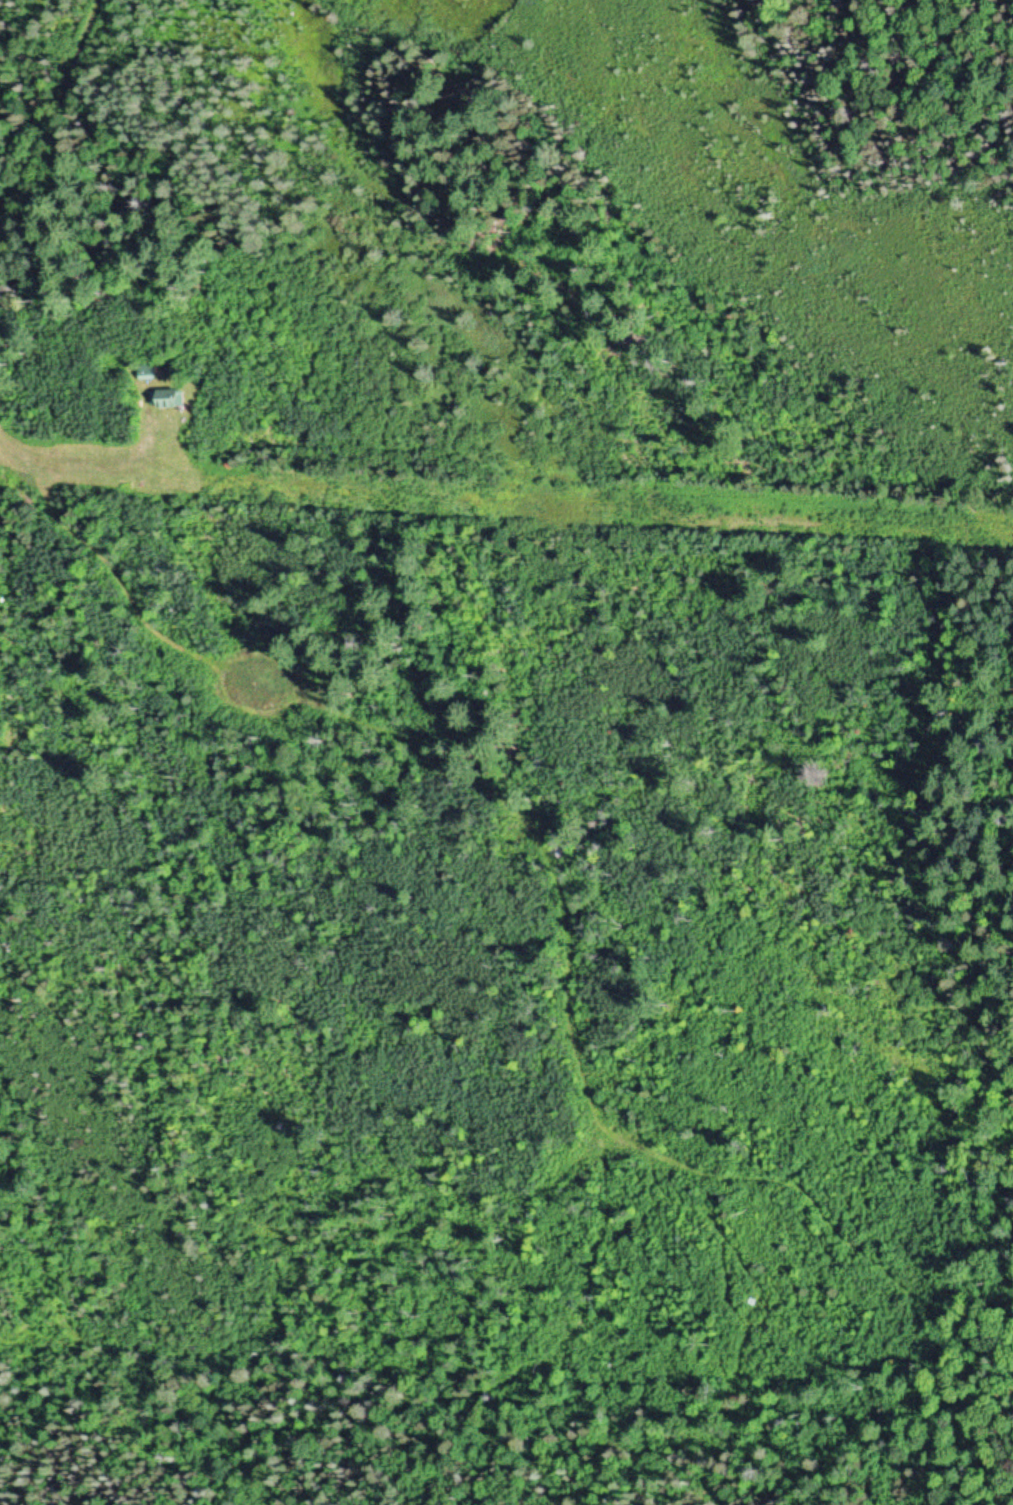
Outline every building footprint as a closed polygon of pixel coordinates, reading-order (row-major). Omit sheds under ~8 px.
[(142,380),(159,380),(159,365),(142,365),(142,380)] [(162,410),(187,410),(187,392),(162,392),(162,410)]
